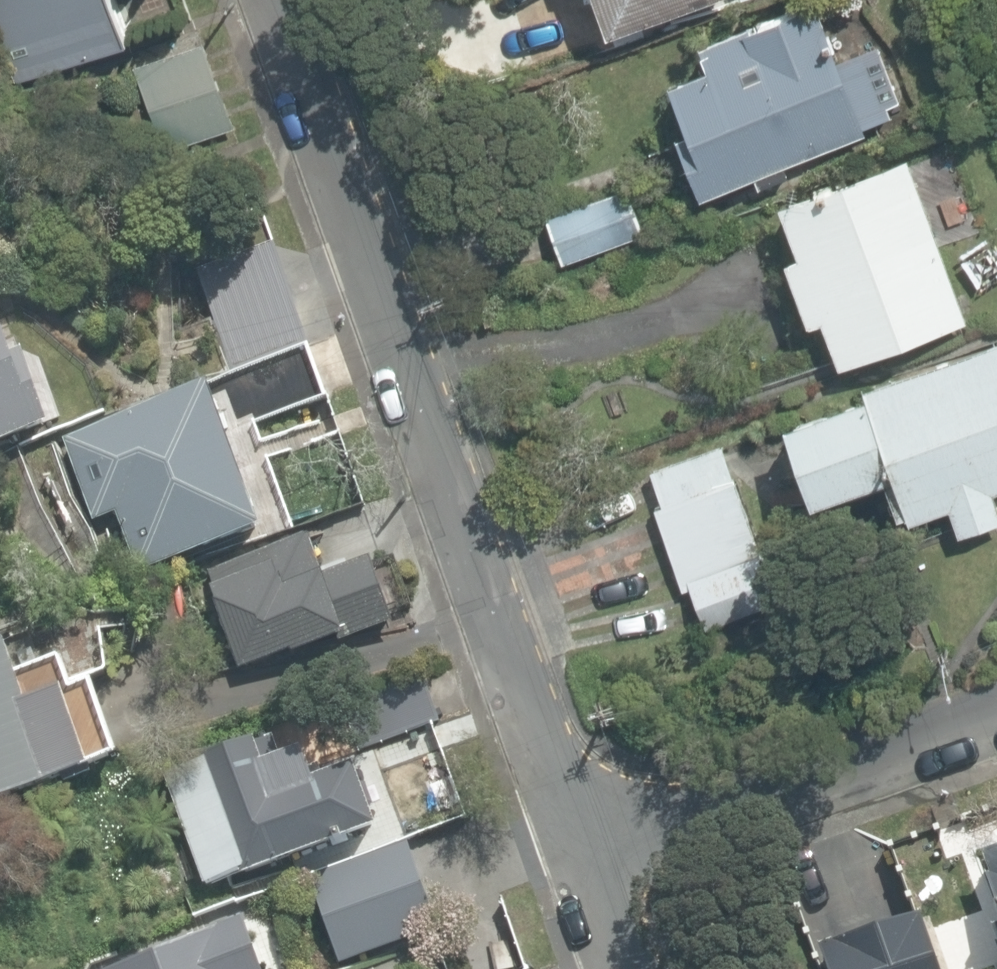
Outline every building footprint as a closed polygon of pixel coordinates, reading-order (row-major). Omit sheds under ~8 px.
[(148,45),(134,0),(0,0),(0,35),(16,85),(148,45)] [(697,0),(588,0),(600,32),(697,0)] [(864,133),(861,126),(889,115),(884,105),(900,99),(879,49),(836,63),(812,0),(809,0),(691,42),(700,64),(659,79),(678,130),(669,133),(695,195),(864,133)] [(235,127),(204,46),(139,68),(171,149),(235,127)] [(964,319),(902,155),(772,201),(792,255),(779,260),(804,324),(816,320),(833,366),(964,319)] [(545,216),(561,263),(630,241),(614,194),(545,216)] [(231,371),(306,345),(272,244),(196,270),(231,371)] [(855,381),(858,393),(775,420),(805,502),(886,474),(904,520),(945,506),(955,534),(996,520),(996,510),(990,491),(996,488),(996,336),(855,381)] [(43,427),(17,355),(2,360),(0,352),(0,443),(43,427)] [(137,574),(256,527),(200,386),(61,441),(92,522),(114,515),(137,574)] [(769,576),(720,443),(647,469),(659,504),(652,506),(681,590),(688,588),(694,603),(769,576)] [(386,569),(365,512),(295,539),(316,595),(386,569)] [(48,782),(33,742),(60,731),(47,697),(20,706),(0,647),(0,800),(48,782)] [(358,749),(438,721),(422,675),(341,702),(358,749)] [(238,877),(370,827),(365,812),(372,804),(364,784),(352,781),(347,766),(306,780),(295,750),(256,763),(249,741),(162,771),(203,885),(237,873),(238,877)] [(984,925),(996,963),(996,843),(976,850),(983,871),(979,872),(981,878),(973,880),(986,924),(984,925)] [(917,911),(817,945),(826,968),(938,968),(917,911)] [(238,917),(99,968),(257,968),(238,917)]
